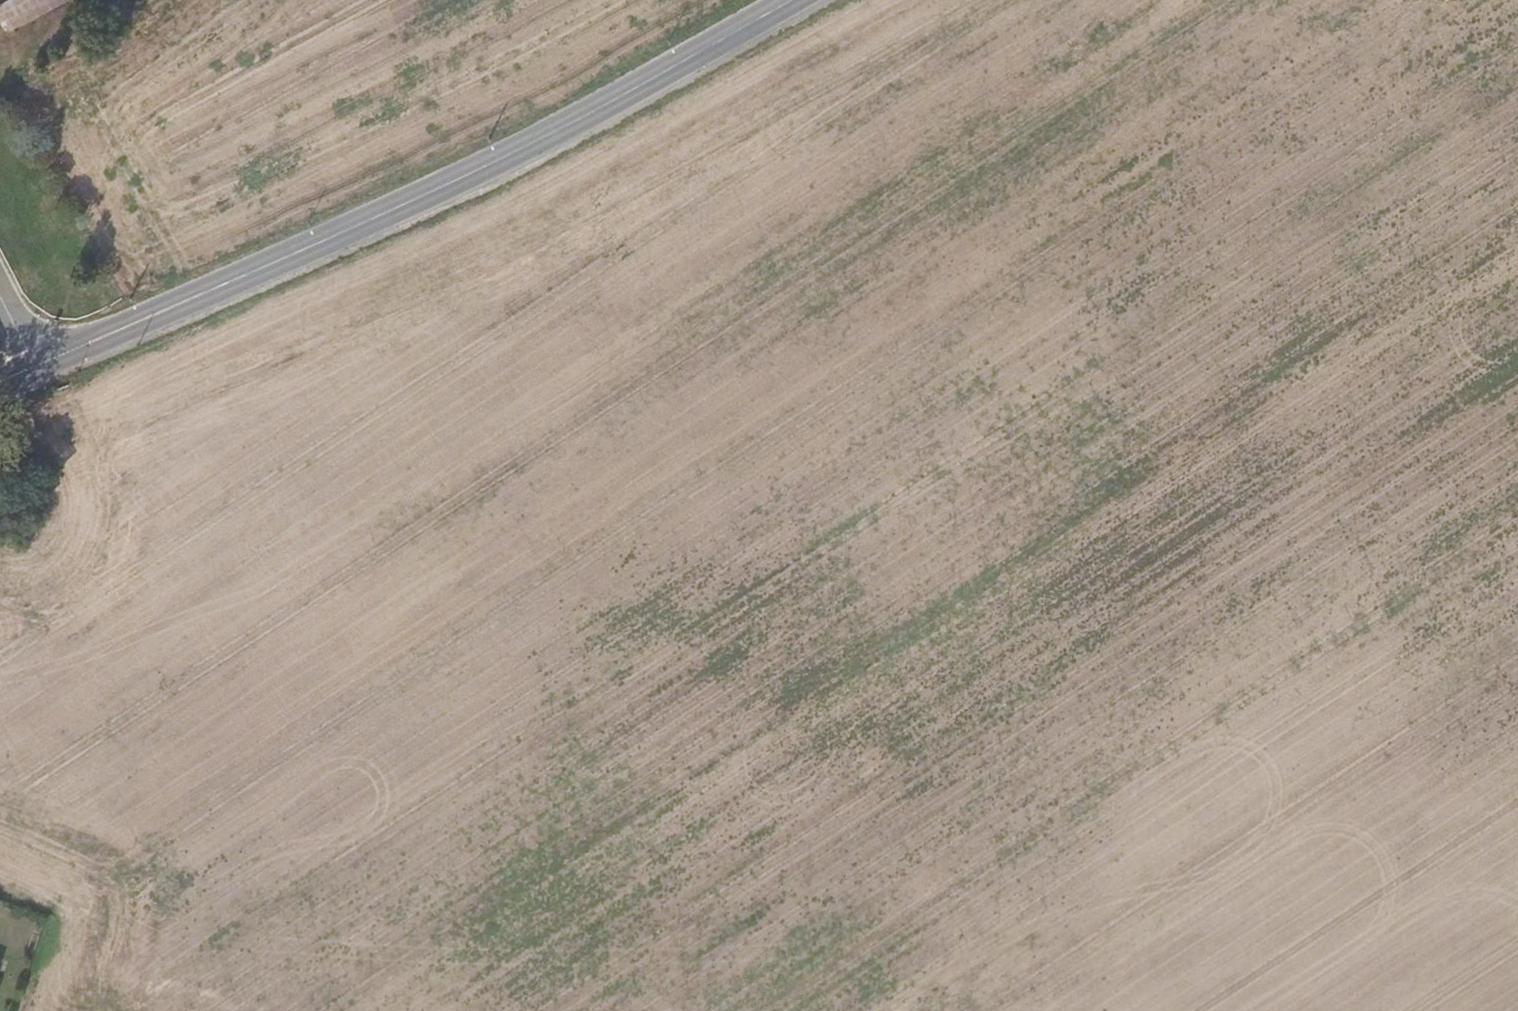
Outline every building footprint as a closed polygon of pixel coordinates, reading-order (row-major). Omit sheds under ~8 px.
[(6,15),(16,33),(63,9),(58,0),(36,0),(6,15)]
